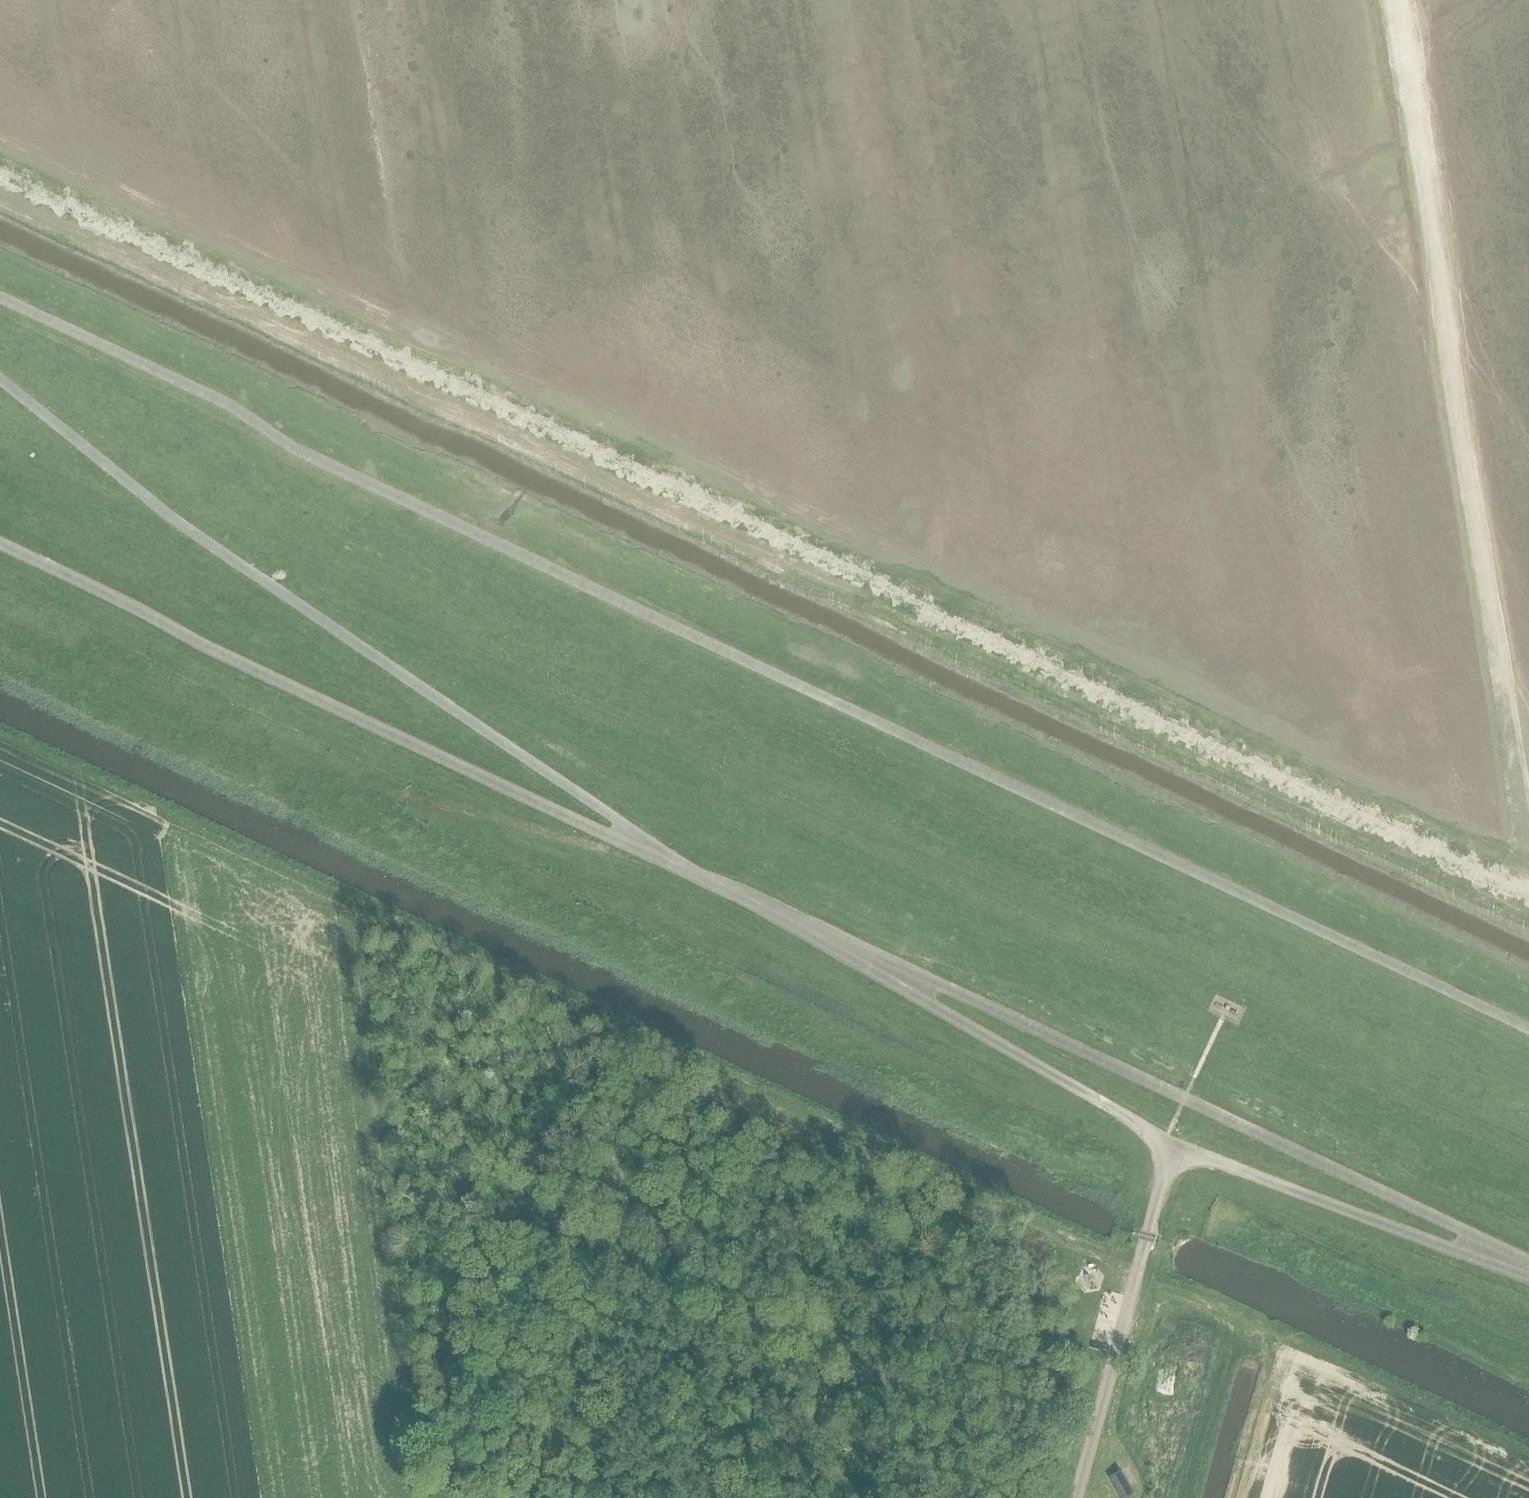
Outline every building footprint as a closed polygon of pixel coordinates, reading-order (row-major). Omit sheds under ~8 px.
[(1108,1476),(1120,1497),(1124,1497),(1133,1493),(1120,1469),(1108,1476)]
